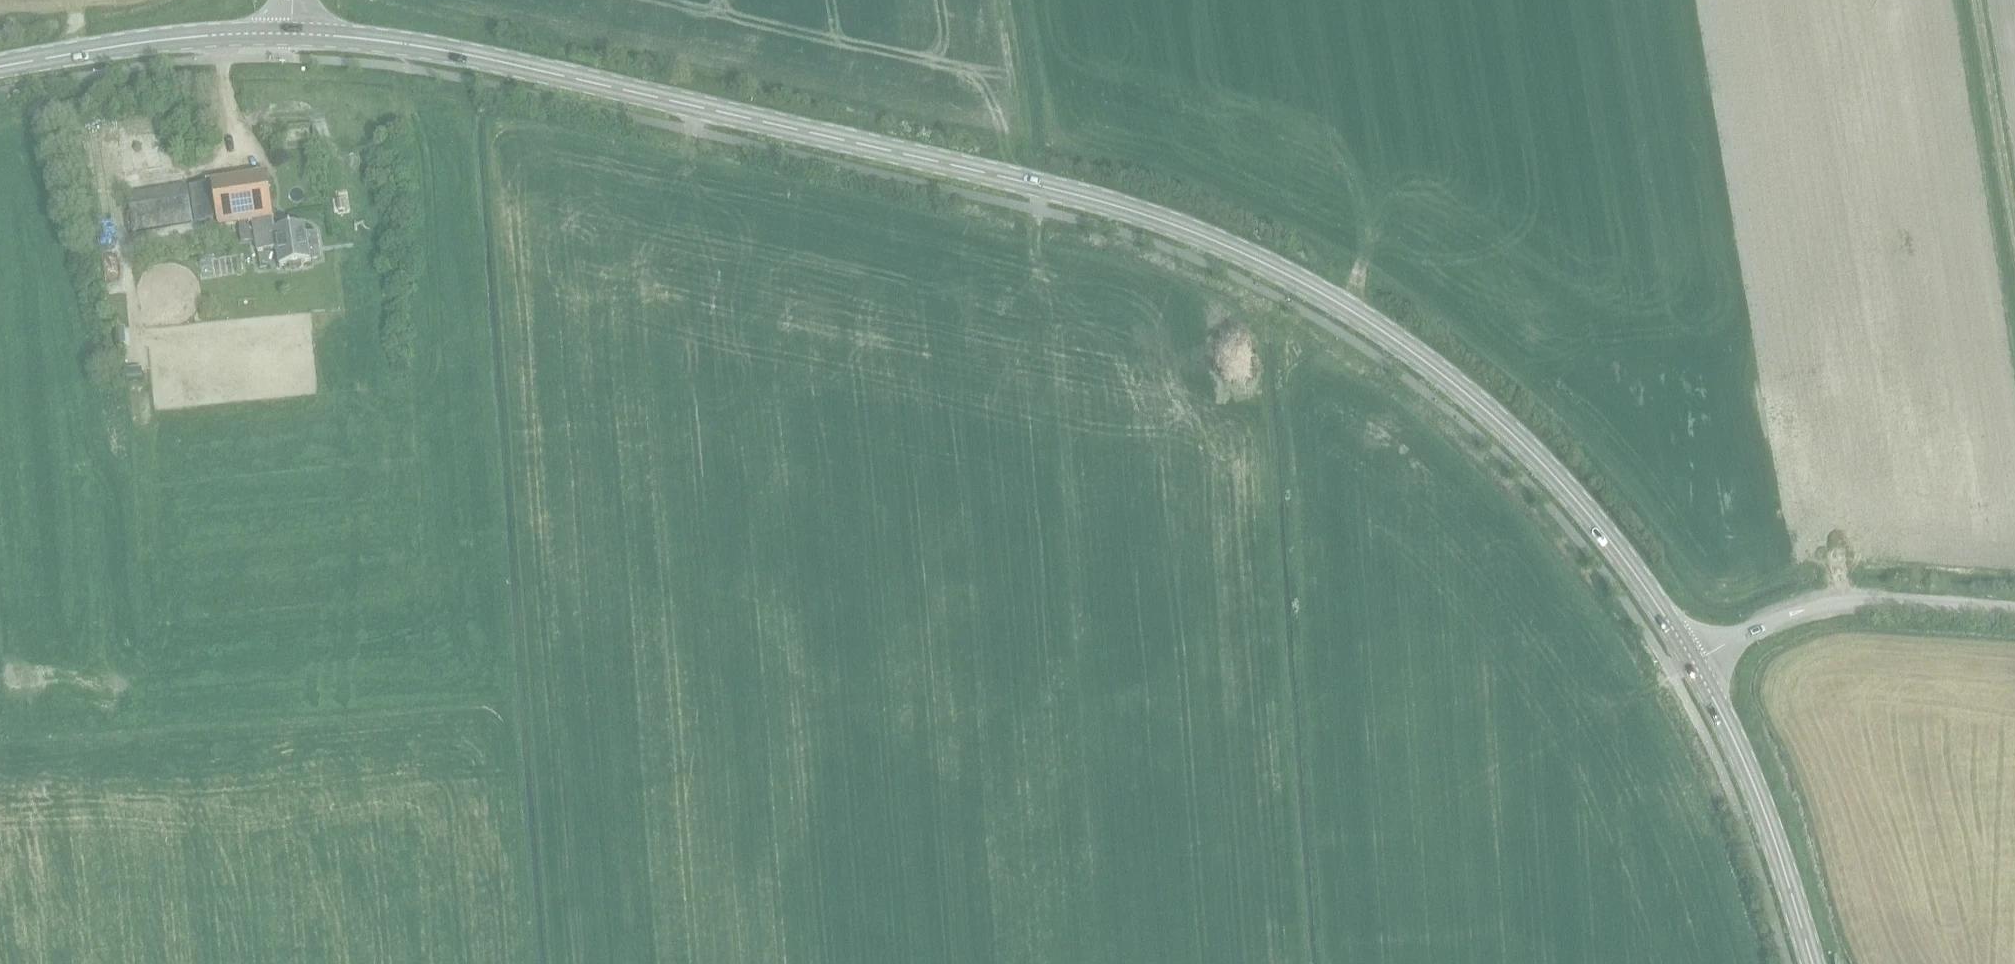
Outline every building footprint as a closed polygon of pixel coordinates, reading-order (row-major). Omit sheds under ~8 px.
[(132,231),(199,219),(200,222),(217,219),(218,225),(273,216),(266,175),(126,200),(132,231)] [(307,248),(318,247),(315,231),(305,233),(304,224),(272,230),(278,267),(309,262),(307,248)]
